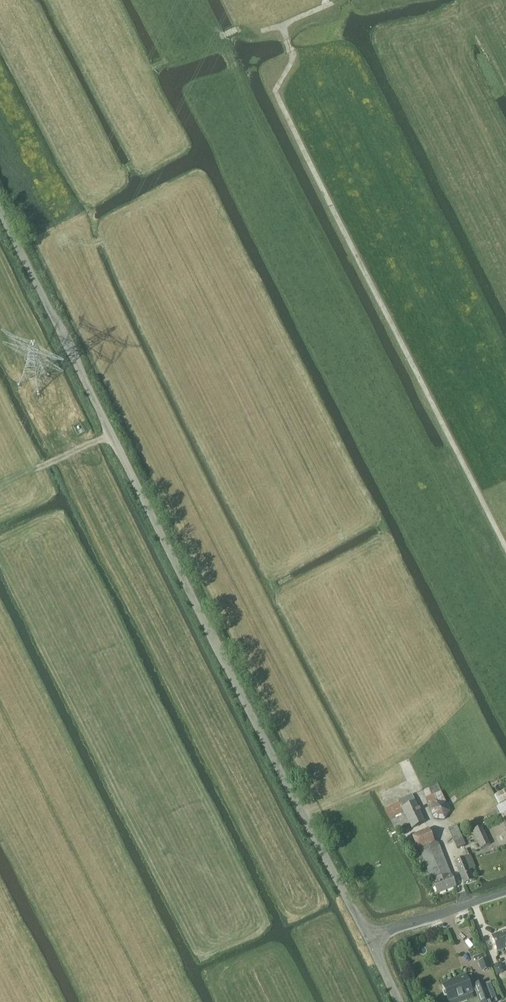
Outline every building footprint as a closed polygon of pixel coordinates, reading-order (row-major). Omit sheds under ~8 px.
[(412,795),(398,802),(410,826),(411,829),(425,823),(412,795)] [(445,804),(437,804),(432,811),(436,819),(443,820),(448,812),(445,804)] [(500,816),(485,824),(488,830),(504,822),(500,816)] [(457,827),(448,832),(456,851),(466,846),(457,827)] [(481,827),(474,830),(472,831),(481,849),(490,845),(481,827)] [(429,831),(413,838),(418,851),(434,844),(429,831)] [(437,895),(455,888),(437,844),(419,851),(437,895)] [(469,856),(454,862),(463,884),(473,881),(469,871),(475,869),(469,856)] [(491,938),(497,953),(505,949),(505,933),(491,938)] [(486,959),(477,962),(482,973),(490,969),(486,959)] [(442,986),(448,1001),(449,1001),(472,993),(471,993),(475,991),(479,1001),(496,1001),(489,983),(483,985),(482,982),(474,986),(470,976),(466,978),(465,976),(455,980),(455,982),(451,984),(451,983),(442,986)]
